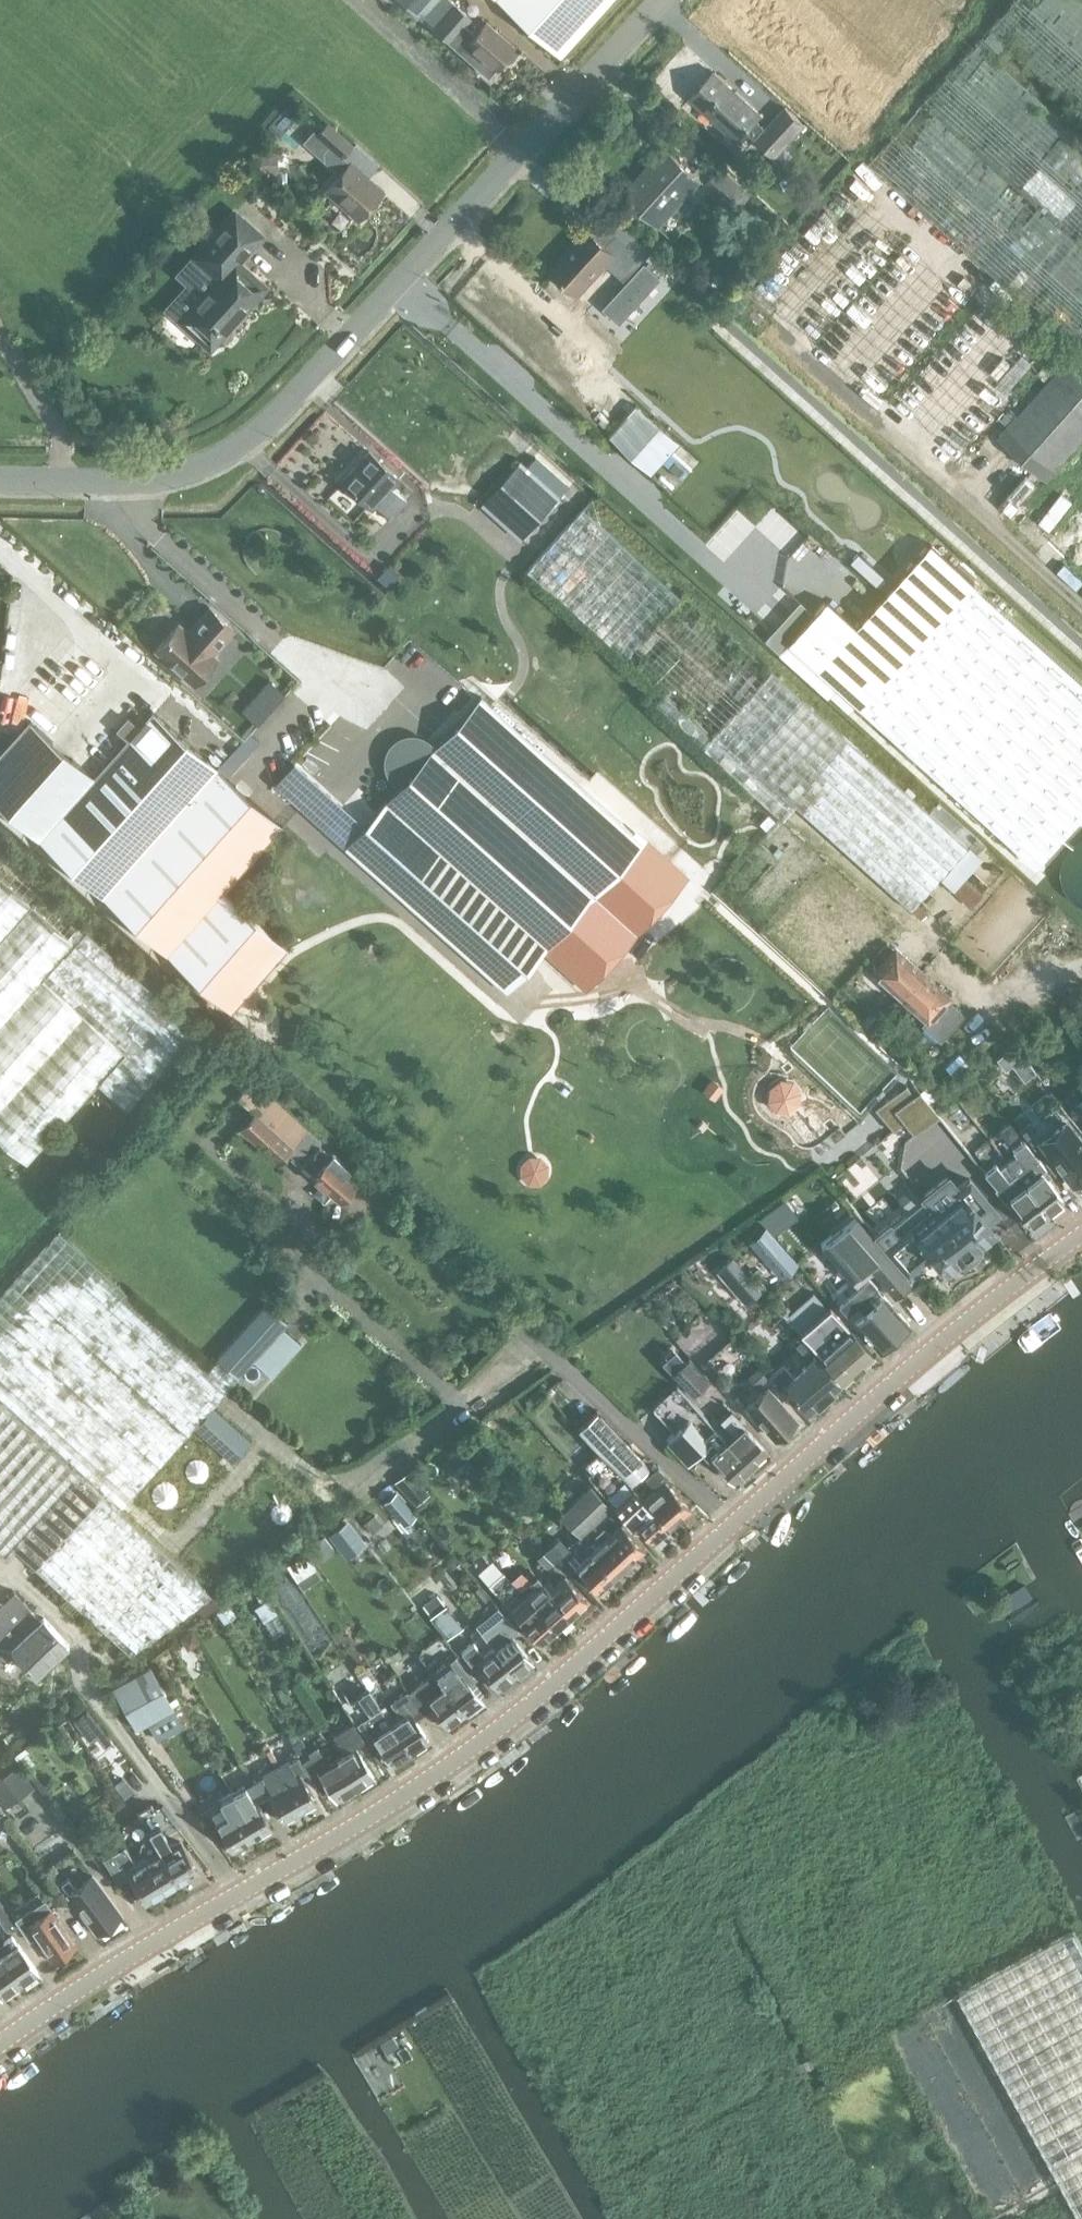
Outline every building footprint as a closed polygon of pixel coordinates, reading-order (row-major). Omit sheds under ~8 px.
[(451,0),(399,0),(420,19),(422,16),(430,24),(479,68),(484,62),(490,67),(511,43),(484,19),(473,31),(462,21),(468,15),(451,0)] [(559,55),(609,0),(497,0),(559,55)] [(869,162),(1081,353),(1081,135),(996,57),(997,56),(1003,50),(1008,43),(1081,109),(1081,0),(1013,0),(869,162)] [(745,127),(753,134),(775,155),(804,123),(785,106),(766,127),(754,117),(759,111),(713,69),(688,96),(734,138),(745,127)] [(287,104),(268,125),(280,136),(299,115),(287,104)] [(328,122),(318,133),(343,155),(353,144),(328,122)] [(658,227),(701,179),(663,145),(620,193),(658,227)] [(277,169),(277,152),(253,152),(252,169),(277,169)] [(351,162),(327,188),(360,217),(363,213),(367,213),(372,207),(372,204),(383,191),(351,162)] [(733,212),(750,193),(719,166),(702,185),(733,212)] [(210,351),(270,285),(241,258),(264,232),(235,206),(190,255),(174,273),(185,283),(163,308),(175,319),(210,351)] [(580,294),(608,264),(617,255),(607,246),(587,228),(551,268),(580,294)] [(617,236),(607,246),(617,255),(608,264),(620,275),(638,255),(617,236)] [(661,278),(644,262),(602,306),(620,322),(661,278)] [(1005,393),(1031,364),(1022,355),(995,384),(1005,393)] [(1081,442),(1081,377),(1064,361),(1018,413),(1008,405),(998,417),(1007,425),(997,436),(1047,481),(1081,442)] [(583,463),(625,502),(705,571),(819,444),(740,373),(678,441),(637,403),(583,463)] [(392,486),(399,478),(368,450),(342,479),(373,507),(376,504),(382,509),(392,518),(408,500),(399,492),(392,486)] [(558,495),(520,460),(481,504),(519,538),(558,495)] [(1056,494),(1044,520),(1055,525),(1067,500),(1056,494)] [(787,809),(790,806),(853,862),(907,910),(965,845),(911,796),(771,670),(753,654),(683,591),(680,595),(585,509),(526,575),(787,809)] [(929,542),(854,625),(825,599),(812,612),(799,600),(763,639),(778,652),(777,654),(825,696),(834,685),(1037,868),(1081,818),(1081,680),(929,542)] [(399,574),(388,564),(377,576),(389,586),(399,574)] [(179,623),(156,649),(182,673),(182,676),(188,682),(191,681),(194,684),(218,658),(213,653),(235,629),(210,607),(188,631),(179,623)] [(257,724),(285,693),(269,679),(241,710),(257,724)] [(293,762),(274,783),(506,991),(546,948),(595,893),(630,925),(681,873),(480,695),(432,749),(429,745),(424,741),(418,738),(412,738),(406,738),(401,740),(396,744),(393,747),(390,752),(388,758),(388,765),(390,771),(393,776),(397,780),(401,783),(363,825),(293,762)] [(287,949),(223,891),(282,826),(153,711),(95,776),(30,719),(0,753),(0,804),(231,1011),(287,949)] [(765,830),(775,820),(768,813),(758,823),(765,830)] [(964,825),(961,829),(969,836),(972,833),(964,825)] [(976,837),(972,841),(981,850),(985,845),(976,837)] [(783,851),(778,847),(772,853),(777,858),(783,851)] [(981,858),(968,847),(940,879),(953,890),(981,858)] [(28,1162),(99,1083),(126,1107),(196,1028),(86,930),(87,929),(0,851),(0,1137),(28,1162)] [(595,893),(546,948),(580,979),(630,925),(595,893)] [(1057,941),(1060,938),(1070,947),(1076,942),(1065,932),(1051,918),(1042,928),(1057,941)] [(949,995),(895,946),(873,969),(927,1019),(923,1023),(940,1039),(944,1034),(963,1014),(947,999),(949,996),(949,995)] [(1068,1037),(1059,1023),(1050,1029),(1059,1043),(1068,1037)] [(1015,1044),(996,1058),(1004,1068),(1023,1054),(1015,1044)] [(714,1099),(723,1086),(711,1077),(702,1090),(714,1099)] [(238,1096),(252,1110),(238,1125),(276,1160),(286,1149),(300,1162),(339,1198),(356,1179),(345,1169),(348,1166),(332,1151),(329,1154),(317,1143),(320,1139),(255,1078),(238,1096)] [(767,1086),(766,1099),(774,1110),(788,1112),(799,1104),(801,1090),(792,1079),(779,1078),(767,1086)] [(881,1115),(894,1131),(904,1123),(893,1108),(904,1099),(896,1090),(884,1100),(890,1107),(881,1115)] [(922,1188),(951,1167),(961,1180),(982,1165),(943,1112),(893,1148),(922,1188)] [(1040,1140),(1073,1183),(1081,1177),(1081,1142),(1066,1121),(1040,1140)] [(1007,1142),(1019,1133),(1010,1122),(999,1131),(1007,1142)] [(1015,1155),(1006,1161),(1046,1214),(1063,1201),(1043,1174),(1046,1171),(1023,1141),(1011,1150),(1015,1155)] [(520,1164),(520,1175),(529,1184),(541,1184),(549,1175),(549,1164),(540,1155),(529,1155),(520,1164)] [(994,1163),(983,1172),(994,1187),(993,1188),(1004,1202),(1008,1199),(1029,1227),(1046,1214),(1006,1161),(997,1168),(994,1163)] [(876,1233),(902,1265),(914,1255),(920,1263),(932,1253),(945,1270),(952,1264),(960,1258),(961,1259),(962,1258),(964,1258),(967,1257),(968,1257),(970,1255),(972,1254),(973,1253),(975,1252),(976,1250),(976,1249),(977,1248),(978,1246),(978,1244),(993,1232),(979,1215),(991,1205),(969,1178),(958,1187),(948,1175),(876,1233)] [(784,1198),(758,1218),(772,1234),(797,1216),(784,1198)] [(904,1274),(878,1243),(854,1213),(819,1242),(836,1262),(837,1261),(852,1278),(868,1265),(894,1296),(911,1282),(904,1274)] [(798,1264),(765,1226),(748,1242),(781,1279),(798,1264)] [(0,1294),(0,1402),(119,1510),(194,1427),(232,1461),(251,1440),(213,1405),(229,1387),(250,1363),(253,1360),(254,1359),(272,1376),(301,1343),(298,1340),(284,1327),(288,1321),(276,1310),(266,1301),(216,1356),(208,1364),(60,1228),(0,1294)] [(762,1292),(731,1256),(715,1270),(745,1306),(762,1292)] [(868,1277),(853,1290),(894,1337),(910,1324),(884,1294),(873,1303),(867,1297),(878,1287),(868,1277)] [(894,1337),(853,1290),(838,1303),(848,1313),(857,1305),(863,1311),(853,1320),(879,1350),(894,1337)] [(813,1292),(790,1312),(805,1329),(801,1332),(843,1382),(873,1356),(831,1306),(828,1309),(813,1292)] [(667,1328),(675,1321),(672,1317),(663,1324),(667,1328)] [(719,1377),(747,1352),(733,1335),(705,1360),(719,1377)] [(711,1380),(689,1355),(680,1345),(662,1361),(671,1371),(693,1395),(711,1380)] [(784,1384),(808,1412),(840,1384),(815,1356),(795,1374),(785,1363),(770,1377),(779,1388),(784,1384)] [(747,1376),(753,1383),(756,1387),(768,1377),(759,1366),(747,1376)] [(775,1437),(796,1418),(767,1385),(746,1404),(775,1437)] [(6,1559),(16,1549),(130,1652),(212,1594),(119,1510),(0,1402),(0,1553),(6,1559)] [(597,1408),(579,1425),(632,1483),(651,1466),(597,1408)] [(753,1436),(747,1430),(729,1410),(719,1418),(723,1423),(732,1433),(726,1438),(749,1465),(753,1462),(766,1450),(753,1436)] [(689,1420),(668,1438),(688,1461),(702,1448),(716,1464),(718,1463),(733,1479),(749,1465),(726,1438),(717,1446),(709,1436),(705,1439),(689,1420)] [(646,1474),(653,1482),(657,1486),(647,1495),(672,1523),(691,1506),(669,1482),(673,1478),(658,1463),(646,1474)] [(409,1469),(395,1482),(416,1505),(430,1493),(409,1469)] [(581,1535),(612,1507),(590,1482),(558,1511),(581,1535)] [(647,1495),(643,1498),(634,1488),(614,1506),(633,1527),(637,1522),(653,1540),(672,1523),(647,1495)] [(386,1499),(404,1521),(415,1511),(398,1490),(386,1499)] [(382,1524),(375,1514),(364,1523),(372,1533),(382,1524)] [(343,1547),(357,1536),(346,1523),(332,1533),(343,1547)] [(604,1525),(599,1529),(630,1562),(645,1548),(622,1523),(611,1533),(604,1525)] [(630,1562),(599,1529),(594,1534),(601,1542),(591,1551),(614,1576),(630,1562)] [(335,1550),(323,1533),(308,1545),(320,1562),(335,1550)] [(558,1558),(570,1548),(559,1536),(547,1546),(557,1556),(558,1558)] [(391,1546),(385,1538),(377,1544),(383,1552),(391,1546)] [(557,1556),(547,1546),(537,1555),(547,1565),(557,1556)] [(599,1590),(614,1576),(591,1551),(580,1561),(573,1553),(568,1557),(599,1590)] [(302,1556),(284,1568),(294,1583),(312,1571),(302,1556)] [(504,1569),(489,1583),(504,1599),(518,1585),(504,1569)] [(521,1588),(530,1579),(520,1569),(511,1578),(518,1585),(521,1588)] [(547,1577),(542,1581),(572,1614),(587,1599),(565,1574),(553,1584),(547,1577)] [(572,1614),(542,1581),(537,1575),(531,1581),(536,1586),(526,1595),(533,1603),(556,1627),(564,1620),(572,1614)] [(440,1591),(466,1618),(472,1612),(447,1585),(440,1591)] [(0,1601),(0,1658),(12,1648),(36,1673),(68,1642),(60,1634),(43,1615),(40,1618),(13,1589),(0,1601)] [(446,1603),(445,1603),(437,1592),(423,1603),(431,1614),(430,1615),(448,1638),(464,1626),(446,1603)] [(226,1613),(242,1602),(237,1594),(220,1606),(226,1613)] [(204,1617),(219,1605),(212,1595),(196,1607),(204,1617)] [(526,1595),(516,1604),(511,1609),(541,1642),(556,1627),(533,1603),(526,1595)] [(278,1613),(270,1599),(255,1608),(263,1622),(278,1613)] [(222,1616),(217,1609),(210,1613),(215,1620),(222,1616)] [(505,1610),(480,1630),(493,1648),(515,1675),(533,1661),(511,1634),(519,1628),(505,1610)] [(200,1642),(193,1630),(180,1638),(188,1650),(200,1642)] [(471,1642),(460,1651),(477,1674),(482,1670),(497,1689),(515,1675),(493,1648),(482,1656),(471,1642)] [(482,1702),(468,1684),(473,1679),(455,1655),(433,1672),(435,1674),(444,1686),(465,1714),(482,1702)] [(149,1666),(113,1687),(136,1727),(172,1707),(149,1666)] [(378,1682),(368,1667),(359,1673),(369,1688),(378,1682)] [(117,1676),(111,1668),(100,1675),(105,1684),(117,1676)] [(465,1714),(444,1686),(435,1674),(433,1672),(408,1691),(420,1708),(429,1701),(449,1727),(465,1714)] [(290,1682),(277,1689),(286,1707),(294,1703),(289,1692),(294,1690),(290,1682)] [(412,1753),(392,1723),(380,1706),(368,1687),(357,1694),(370,1713),(357,1722),(361,1728),(360,1729),(369,1742),(374,1739),(377,1743),(392,1766),(412,1753)] [(407,1690),(390,1701),(400,1717),(411,1710),(413,1714),(420,1708),(407,1690)] [(112,1741),(87,1709),(73,1720),(90,1742),(97,1737),(105,1747),(112,1741)] [(411,1710),(400,1717),(392,1723),(412,1753),(430,1740),(413,1714),(411,1710)] [(375,1777),(354,1741),(362,1736),(354,1722),(333,1733),(345,1754),(339,1758),(357,1787),(375,1777)] [(329,1764),(320,1749),(317,1744),(309,1749),(302,1737),(292,1743),(298,1754),(311,1777),(313,1776),(315,1780),(323,1775),(337,1799),(357,1787),(339,1758),(329,1764)] [(273,1762),(277,1760),(271,1748),(266,1750),(273,1762)] [(207,1751),(200,1756),(207,1766),(214,1761),(207,1751)] [(298,1754),(276,1767),(300,1811),(317,1801),(306,1781),(311,1777),(298,1754)] [(4,1805),(32,1786),(18,1764),(0,1776),(0,1800),(4,1805)] [(276,1767),(263,1775),(264,1776),(253,1783),(261,1797),(267,1793),(283,1821),(300,1811),(276,1767)] [(271,1828),(254,1800),(261,1797),(253,1783),(245,1787),(244,1786),(226,1797),(251,1839),(271,1828)] [(251,1839),(226,1797),(221,1800),(229,1813),(215,1821),(232,1851),(235,1849),(237,1851),(246,1845),(245,1843),(251,1839)] [(160,1824),(149,1830),(150,1833),(160,1851),(177,1880),(195,1869),(178,1840),(171,1844),(160,1824)] [(123,1843),(102,1856),(116,1880),(127,1874),(142,1901),(169,1885),(177,1880),(160,1851),(150,1833),(149,1836),(142,1840),(140,1846),(143,1851),(146,1853),(133,1861),(123,1843)] [(51,1863),(46,1856),(40,1860),(45,1867),(51,1863)] [(61,1881),(97,1931),(121,1914),(92,1874),(76,1886),(68,1875),(61,1881)] [(29,1939),(35,1936),(53,1961),(77,1944),(57,1917),(56,1918),(42,1898),(15,1917),(29,1939)] [(14,1921),(0,1900),(0,1930),(14,1921)] [(955,1994),(1081,2218),(1081,1944),(1073,1928),(955,1994)] [(4,1941),(0,1943),(0,1954),(20,1984),(39,1971),(19,1942),(18,1942),(13,1935),(4,1941)] [(2,1996),(20,1984),(0,1954),(0,1993),(2,1996)] [(985,2168),(984,2185),(997,2186),(997,2169),(985,2168)]
